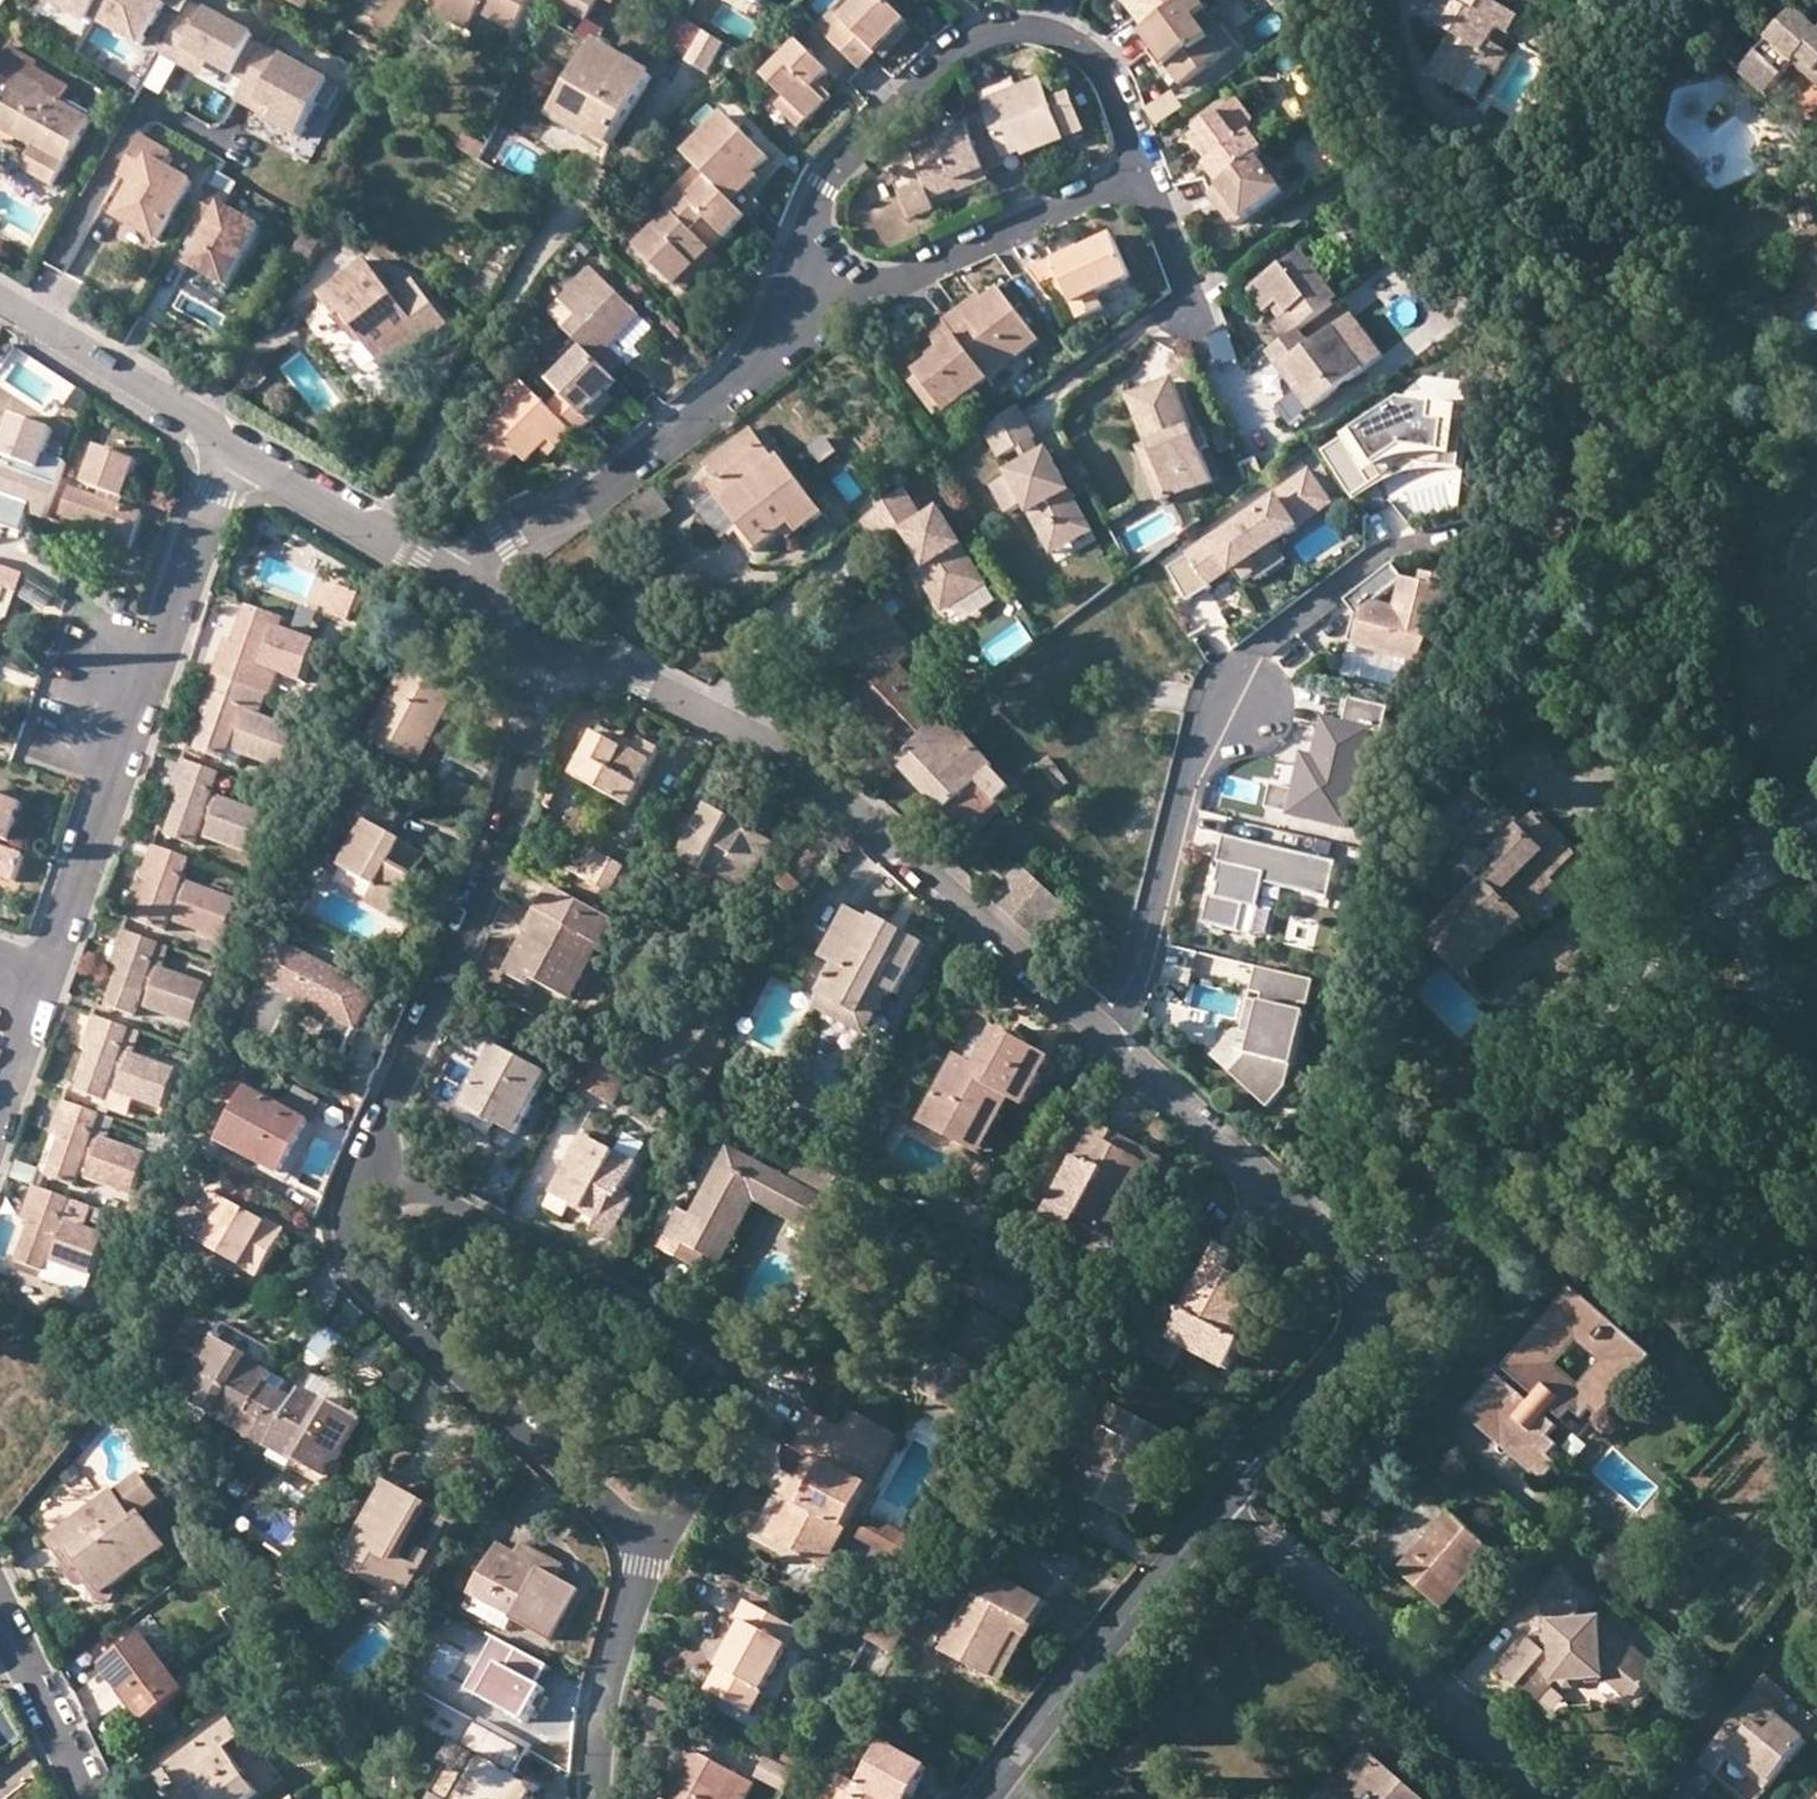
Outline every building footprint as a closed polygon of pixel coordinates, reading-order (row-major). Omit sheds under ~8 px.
[(111,0),(53,0),(52,3),(96,27),(98,22),(111,0)] [(98,22),(147,49),(171,5),(185,13),(192,0),(111,0),(98,22)] [(163,52),(183,63),(191,50),(211,61),(248,83),(268,47),(256,41),(259,37),(193,0),(192,0),(185,13),(163,52)] [(308,12),(315,0),(287,0),(308,12)] [(442,6),(438,13),(472,33),(482,14),(517,34),(537,0),(432,0),(442,6)] [(560,7),(588,22),(601,0),(564,0),(560,7)] [(830,38),(855,64),(862,71),(912,25),(887,0),(869,0),(850,19),(830,38)] [(1191,0),(1125,0),(1148,32),(1191,0)] [(1190,85),(1226,58),(1200,22),(1211,13),(1202,0),(1191,0),(1148,32),(1144,35),(1170,69),(1177,66),(1190,85)] [(1513,14),(1489,0),(1443,0),(1435,13),(1452,23),(1447,32),(1456,38),(1434,76),(1463,93),(1478,68),(1497,78),(1511,55),(1492,44),(1500,30),(1503,31),(1513,14)] [(821,29),(829,36),(830,38),(850,19),(841,10),(821,29)] [(1200,22),(1226,58),(1238,49),(1211,13),(1200,22)] [(1786,77),(1796,66),(1816,84),(1816,29),(1799,13),(1761,56),(1786,77)] [(1520,18),(1513,14),(1503,31),(1510,35),(1520,18)] [(694,49),(703,29),(679,18),(669,38),(694,49)] [(708,74),(725,44),(706,34),(689,64),(708,74)] [(830,38),(829,36),(813,53),(804,44),(768,80),(788,100),(810,122),(836,98),(824,86),(834,75),(838,79),(855,64),(830,38)] [(654,79),(599,45),(557,115),(598,139),(612,148),(654,79)] [(9,47),(0,63),(0,88),(10,94),(0,111),(0,117),(24,132),(34,137),(29,146),(35,149),(42,154),(65,167),(92,122),(63,104),(72,89),(37,69),(39,65),(9,47)] [(343,90),(268,47),(248,83),(239,99),(259,111),(263,103),(281,113),(276,121),(275,123),(303,139),(323,104),(332,109),(343,90)] [(191,50),(183,63),(204,75),(211,61),(191,50)] [(1769,95),(1786,77),(1761,56),(1745,74),(1769,95)] [(1185,89),(1190,85),(1177,66),(1170,69),(1185,89)] [(1046,81),(984,103),(988,115),(1002,151),(1030,141),(1035,155),(1068,143),(1066,139),(1087,131),(1073,94),(1053,101),(1046,81)] [(1150,111),(1158,129),(1186,109),(1175,94),(1150,111)] [(797,134),(810,122),(788,100),(776,112),(797,134)] [(263,103),(259,111),(276,121),(281,113),(263,103)] [(1221,159),(1213,165),(1210,167),(1225,186),(1260,159),(1268,153),(1255,138),(1256,120),(1241,103),(1202,131),(1221,159)] [(1002,151),(988,115),(969,122),(971,129),(941,140),(944,148),(918,158),(927,183),(902,192),(912,219),(937,209),(933,197),(959,188),(960,190),(992,178),(988,169),(1006,163),(1002,151)] [(0,117),(0,144),(13,151),(24,132),(0,117)] [(731,200),(758,173),(772,159),(730,117),(689,158),(712,181),(731,200)] [(1193,137),(1213,165),(1221,159),(1202,131),(1193,137)] [(175,152),(145,135),(123,174),(146,186),(141,197),(135,193),(122,217),(145,229),(165,240),(198,181),(168,165),(175,152)] [(42,154),(35,149),(23,170),(54,186),(65,167),(42,154)] [(1260,159),(1225,186),(1213,195),(1211,196),(1232,225),(1238,222),(1243,227),(1287,193),(1260,159)] [(917,162),(891,171),(897,190),(923,181),(917,162)] [(765,179),(758,173),(731,200),(738,207),(751,193),(765,179)] [(738,207),(731,200),(712,181),(678,215),(716,254),(750,219),(738,207)] [(232,196),(215,186),(198,218),(214,227),(193,264),(213,275),(233,286),(266,226),(227,204),(232,196)] [(751,193),(738,207),(750,219),(763,206),(751,193)] [(699,270),(706,278),(708,279),(725,263),(716,254),(678,215),(642,250),(680,289),(682,288),(699,270)] [(1117,240),(1035,276),(1051,298),(1068,290),(1083,322),(1105,311),(1100,296),(1134,280),(1117,240)] [(1288,340),(1301,330),(1340,301),(1302,255),(1252,294),(1267,314),(1273,310),(1282,321),(1276,326),(1288,340)] [(360,340),(384,372),(426,340),(421,335),(442,319),(412,280),(392,295),(364,259),(318,294),(345,330),(351,327),(360,340)] [(689,295),(706,278),(699,270),(682,288),(689,295)] [(584,320),(572,332),(588,348),(612,372),(623,361),(612,348),(642,316),(599,271),(567,302),(584,320)] [(970,316),(964,310),(948,322),(992,380),(1043,342),(1003,289),(988,301),(970,316)] [(984,295),(964,310),(970,316),(988,301),(984,295)] [(555,314),(572,332),(584,320),(567,302),(555,314)] [(1354,315),(1335,330),(1367,372),(1386,358),(1354,315)] [(656,330),(642,316),(612,348),(623,361),(656,330)] [(446,325),(442,319),(421,335),(426,340),(446,325)] [(923,379),(948,412),(950,415),(994,383),(992,380),(948,322),(931,334),(941,347),(940,348),(946,355),(934,364),(920,375),(923,379)] [(351,327),(345,330),(350,337),(355,344),(360,340),(351,327)] [(1303,386),(1296,391),(1312,413),(1367,372),(1335,330),(1314,347),(1301,330),(1288,340),(1268,355),(1280,371),(1289,365),(1303,386)] [(599,405),(609,395),(622,383),(612,372),(588,348),(550,384),(563,396),(590,424),(592,426),(606,412),(599,405)] [(929,357),(934,364),(946,355),(940,348),(929,357)] [(1280,371),(1296,391),(1303,386),(1289,365),(1280,371)] [(938,419),(948,412),(923,379),(914,385),(938,419)] [(590,424),(563,396),(551,407),(524,382),(511,394),(515,400),(502,411),(507,414),(494,427),(498,433),(484,449),(504,470),(521,455),(530,463),(552,442),(560,449),(577,432),(579,435),(590,424)] [(1199,440),(1178,385),(1135,401),(1155,456),(1173,504),(1217,488),(1204,454),(1199,440)] [(616,402),(609,395),(599,405),(606,412),(616,402)] [(1327,451),(1357,497),(1378,483),(1374,476),(1383,471),(1387,478),(1412,462),(1446,466),(1450,434),(1468,436),(1471,409),(1407,401),(1327,451)] [(1017,451),(1034,442),(1037,440),(1019,408),(1016,410),(986,433),(1001,460),(1017,451)] [(31,515),(49,521),(62,486),(35,477),(38,468),(41,469),(54,432),(15,419),(3,456),(16,461),(13,469),(0,465),(0,493),(17,499),(34,504),(31,515)] [(784,460),(778,463),(756,433),(711,466),(723,481),(716,486),(743,523),(763,550),(795,526),(802,535),(826,517),(784,460)] [(1464,469),(1468,436),(1450,434),(1446,466),(1446,467),(1464,469)] [(1207,437),(1199,440),(1204,454),(1213,451),(1207,437)] [(1043,458),(1034,442),(1017,451),(1026,467),(1043,458)] [(119,536),(116,543),(134,550),(146,516),(122,508),(125,500),(127,501),(141,463),(101,449),(87,487),(102,492),(99,499),(71,489),(62,515),(101,529),(119,536)] [(1064,525),(1074,543),(1094,532),(1052,453),(1043,458),(1026,467),(1010,475),(1011,479),(997,487),(1012,514),(1028,506),(1044,535),(1064,525)] [(1165,507),(1173,504),(1155,456),(1147,459),(1165,507)] [(1378,483),(1387,478),(1383,471),(1374,476),(1378,483)] [(1191,601),(1215,587),(1213,583),(1225,575),(1222,570),(1231,564),(1234,568),(1245,585),(1261,574),(1268,570),(1255,551),(1270,540),(1274,546),(1275,545),(1300,528),(1299,526),(1333,503),(1313,474),(1279,497),(1282,500),(1218,543),(1216,540),(1192,556),(1172,568),(1191,601)] [(671,509),(657,491),(632,509),(646,528),(671,509)] [(930,521),(908,492),(864,524),(876,540),(884,550),(902,539),(942,606),(947,611),(954,611),(992,587),(946,511),(930,521)] [(13,509),(31,515),(34,504),(17,499),(13,509)] [(1055,554),(1074,543),(1064,525),(1044,535),(1055,554)] [(98,537),(116,543),(119,536),(101,529),(98,537)] [(1268,570),(1261,574),(1264,579),(1288,563),(1275,545),(1274,546),(1270,540),(1255,551),(1268,570)] [(1365,619),(1359,642),(1436,661),(1446,621),(1451,576),(1430,571),(1428,581),(1408,577),(1398,563),(1350,600),(1360,613),(1365,619)] [(1222,570),(1225,575),(1234,568),(1231,564),(1222,570)] [(18,593),(25,573),(0,565),(0,586),(18,593)] [(18,593),(0,586),(0,620),(8,623),(18,593)] [(348,623),(359,595),(340,587),(329,615),(348,623)] [(907,606),(888,588),(875,601),(893,619),(907,606)] [(904,759),(948,715),(950,713),(948,710),(905,666),(921,648),(875,601),(839,635),(864,661),(884,683),(856,712),(904,759)] [(232,660),(223,657),(216,676),(252,689),(260,665),(267,668),(266,670),(304,683),(318,644),(281,631),(280,633),(273,630),(278,617),(250,608),(237,645),(232,660)] [(1359,642),(1365,619),(1360,613),(1353,641),(1359,642)] [(284,620),(278,617),(273,630),(280,633),(281,631),(284,620)] [(1218,653),(1237,641),(1222,617),(1203,628),(1218,653)] [(237,645),(228,642),(223,657),(232,660),(237,645)] [(274,697),(282,675),(266,670),(267,668),(260,665),(252,689),(271,696),(274,697)] [(433,684),(410,672),(374,744),(420,767),(456,696),(433,684)] [(217,698),(212,714),(199,751),(226,760),(230,749),(237,751),(236,753),(283,769),(297,729),(264,717),(271,696),(252,689),(216,676),(209,695),(217,698)] [(204,711),(212,714),(217,698),(209,695),(204,711)] [(1391,707),(1354,698),(1348,724),(1328,719),(1318,757),(1317,763),(1305,760),(1297,791),(1291,815),(1348,829),(1358,789),(1362,790),(1377,733),(1384,735),(1391,707)] [(948,715),(904,759),(899,764),(939,805),(968,835),(1018,791),(1017,790),(1025,783),(1014,774),(1007,779),(948,715)] [(605,728),(600,737),(635,755),(639,746),(605,728)] [(642,740),(639,746),(635,755),(600,737),(578,779),(631,807),(661,750),(652,745),(642,740)] [(1306,754),(1305,760),(1317,763),(1318,757),(1306,754)] [(188,783),(182,800),(169,837),(197,846),(206,821),(212,823),(207,837),(255,854),(269,815),(222,798),(221,801),(213,799),(222,773),(185,760),(178,780),(188,783)] [(172,796),(182,800),(188,783),(178,780),(172,796)] [(1291,815),(1297,791),(1273,785),(1267,809),(1291,815)] [(396,919),(418,878),(396,865),(408,844),(392,836),(404,815),(365,794),(353,816),(371,826),(348,868),(383,887),(372,906),(396,919)] [(17,884),(26,857),(7,851),(8,842),(11,843),(25,804),(0,795),(0,877),(17,884)] [(748,830),(712,810),(684,861),(706,873),(708,870),(751,893),(777,845),(748,830)] [(1487,885),(1430,940),(1468,976),(1491,956),(1527,923),(1523,918),(1555,884),(1552,881),(1577,858),(1536,817),(1492,861),(1489,859),(1483,859),(1474,867),(1476,876),(1487,885)] [(1342,863),(1228,836),(1222,862),(1225,863),(1220,884),(1223,884),(1220,897),(1214,895),(1207,923),(1243,932),(1249,905),(1262,908),(1268,883),(1333,899),(1342,863)] [(430,856),(408,844),(396,865),(418,878),(430,856)] [(157,870),(152,884),(139,920),(167,930),(176,904),(183,907),(178,922),(223,939),(237,900),(192,884),(191,885),(183,882),(191,858),(156,846),(149,867),(157,870)] [(571,873),(583,880),(591,884),(605,857),(585,846),(571,873)] [(628,870),(605,857),(591,884),(606,892),(614,896),(628,870)] [(144,881),(152,884),(157,870),(149,867),(144,881)] [(1026,867),(994,900),(1045,945),(1075,911),(1026,867)] [(591,884),(583,880),(577,890),(600,903),(606,892),(591,884)] [(809,890),(801,882),(791,891),(799,900),(809,890)] [(1220,897),(1223,884),(1220,884),(1217,883),(1214,895),(1220,897)] [(538,981),(562,994),(591,940),(603,947),(615,923),(555,890),(511,976),(534,989),(538,981)] [(841,968),(825,997),(864,1018),(881,988),(897,995),(902,998),(930,948),(891,927),(856,909),(827,962),(841,968)] [(130,953),(124,969),(110,1007),(136,1017),(147,990),(154,993),(149,1006),(195,1024),(210,986),(165,969),(173,948),(126,930),(119,949),(130,953)] [(381,991),(282,939),(247,1037),(272,1050),(302,997),(337,1017),(322,1043),(346,1056),(381,991)] [(574,1001),(603,947),(591,940),(562,994),(574,1001)] [(113,965),(124,969),(130,953),(119,949),(113,965)] [(1319,982),(1260,968),(1254,993),(1266,996),(1264,1003),(1252,1000),(1244,1034),(1256,1037),(1254,1047),(1252,1055),(1250,1053),(1233,1072),(1271,1107),(1291,1087),(1296,1066),(1298,1066),(1319,982)] [(873,1041),(897,995),(881,988),(864,1018),(825,997),(817,1012),(873,1041)] [(98,1038),(92,1054),(79,1092),(106,1101),(115,1076),(123,1079),(118,1092),(164,1108),(178,1071),(135,1055),(143,1033),(95,1016),(89,1034),(98,1038)] [(1242,1044),(1244,1034),(1235,1031),(1214,1055),(1233,1072),(1250,1053),(1252,1055),(1254,1047),(1242,1044)] [(926,1124),(975,1151),(1005,1095),(1015,1101),(1028,1108),(1053,1060),(1019,1042),(999,1032),(980,1069),(961,1058),(926,1124)] [(83,1051),(92,1054),(98,1038),(89,1034),(83,1051)] [(501,1050),(467,1111),(485,1121),(492,1125),(494,1122),(518,1135),(550,1077),(501,1050)] [(614,1064),(595,1054),(578,1086),(597,1097),(614,1064)] [(633,1074),(614,1064),(597,1097),(615,1107),(633,1074)] [(312,1125),(240,1086),(229,1105),(245,1114),(229,1145),(285,1176),(312,1125)] [(986,1157),(1015,1101),(1005,1095),(975,1151),(986,1157)] [(67,1125),(62,1139),(49,1177),(76,1187),(81,1173),(87,1175),(86,1177),(135,1195),(149,1154),(113,1141),(119,1122),(65,1103),(58,1122),(67,1125)] [(480,1131),(485,1121),(467,1111),(462,1121),(480,1131)] [(53,1136),(62,1139),(67,1125),(58,1122),(53,1136)] [(1111,1235),(1148,1165),(1126,1153),(1108,1144),(1114,1131),(1097,1122),(1053,1205),(1080,1219),(1111,1235)] [(1168,1159),(1114,1131),(1108,1144),(1126,1153),(1148,1165),(1161,1172),(1168,1159)] [(624,1192),(639,1166),(588,1137),(549,1207),(570,1219),(577,1205),(605,1221),(597,1236),(613,1245),(638,1200),(624,1192)] [(827,1198),(734,1149),(698,1217),(685,1210),(664,1249),(704,1270),(711,1256),(728,1264),(760,1205),(809,1231),(827,1198)] [(37,1208),(32,1223),(18,1262),(47,1272),(50,1262),(97,1278),(111,1239),(85,1230),(93,1207),(36,1187),(30,1205),(37,1208)] [(288,1235),(218,1197),(195,1240),(265,1278),(288,1235)] [(24,1220),(32,1223),(37,1208),(30,1205),(24,1220)] [(1076,1228),(1080,1219),(1053,1205),(1049,1214),(1076,1228)] [(144,1224),(101,1209),(97,1221),(119,1229),(117,1235),(138,1242),(144,1224)] [(1189,1313),(1153,1294),(1126,1346),(1175,1372),(1188,1348),(1232,1371),(1261,1316),(1250,1310),(1261,1290),(1244,1281),(1234,1276),(1243,1258),(1224,1248),(1189,1313)] [(984,1272),(976,1287),(987,1292),(1007,1304),(1016,1289),(984,1272)] [(981,1303),(987,1292),(976,1287),(974,1286),(968,1296),(981,1303)] [(1574,1413),(1584,1422),(1593,1413),(1602,1421),(1657,1359),(1574,1288),(1505,1370),(1536,1398),(1553,1414),(1564,1423),(1574,1413)] [(970,1418),(1017,1331),(969,1305),(922,1393),(970,1418)] [(255,1359),(192,1325),(178,1349),(196,1359),(199,1353),(209,1358),(186,1400),(259,1440),(284,1396),(271,1388),(277,1376),(253,1362),(255,1359)] [(1549,1418),(1553,1414),(1536,1398),(1530,1404),(1499,1376),(1465,1416),(1545,1487),(1563,1467),(1553,1458),(1563,1447),(1552,1438),(1560,1429),(1549,1418)] [(298,1404),(284,1396),(259,1440),(328,1479),(338,1460),(343,1463),(366,1421),(332,1402),(330,1406),(305,1392),(298,1404)] [(1118,1407),(1076,1489),(1140,1523),(1184,1442),(1118,1407)] [(815,1459),(803,1482),(812,1487),(803,1503),(794,1498),(772,1540),(816,1563),(826,1544),(839,1550),(902,1433),(857,1409),(847,1428),(820,1413),(800,1451),(815,1459)] [(956,1431),(923,1412),(917,1423),(914,1429),(920,1432),(946,1447),(947,1447),(956,1431)] [(144,1476),(117,1495),(134,1519),(161,1500),(144,1476)] [(803,1482),(794,1498),(803,1503),(812,1487),(803,1482)] [(455,1521),(392,1489),(349,1569),(412,1604),(455,1521)] [(53,1541),(66,1558),(74,1552),(86,1568),(105,1594),(168,1548),(144,1516),(136,1522),(117,1495),(53,1541)] [(293,1520),(263,1500),(256,1500),(249,1505),(247,1512),(250,1520),(280,1540),(287,1538),(292,1535),(294,1527),(293,1520)] [(864,1536),(896,1553),(906,1534),(874,1517),(864,1536)] [(1513,1570),(1454,1518),(1406,1574),(1448,1611),(1478,1576),(1495,1591),(1513,1570)] [(924,1544),(906,1534),(896,1553),(913,1563),(924,1544)] [(526,1544),(519,1556),(561,1580),(568,1568),(526,1544)] [(828,1570),(839,1550),(826,1544),(816,1563),(828,1570)] [(583,1592),(561,1580),(519,1556),(503,1547),(476,1594),(520,1618),(517,1623),(554,1643),(583,1592)] [(77,1574),(86,1568),(74,1552),(66,1558),(77,1574)] [(980,1598),(992,1575),(980,1568),(967,1591),(980,1598)] [(949,1654),(997,1680),(1027,1625),(1037,1630),(1050,1606),(992,1575),(980,1598),(949,1654)] [(1622,1692),(1635,1691),(1647,1678),(1646,1664),(1624,1645),(1628,1639),(1608,1622),(1600,1622),(1600,1618),(1580,1619),(1578,1597),(1568,1597),(1567,1584),(1552,1585),(1553,1598),(1543,1599),(1544,1622),(1532,1623),(1493,1666),(1515,1686),(1518,1683),(1536,1699),(1553,1680),(1559,1685),(1573,1684),(1578,1678),(1604,1676),(1622,1692)] [(801,1629),(750,1602),(741,1619),(749,1624),(712,1692),(754,1715),(801,1629)] [(259,1637),(241,1604),(223,1614),(241,1646),(259,1637)] [(893,1657),(909,1628),(885,1616),(871,1642),(869,1644),(893,1657)] [(1007,1685),(1037,1630),(1027,1625),(997,1680),(1007,1685)] [(146,1637),(106,1667),(147,1722),(187,1692),(146,1637)] [(1635,1691),(1622,1692),(1634,1703),(1663,1670),(1628,1639),(1624,1645),(1646,1664),(1647,1678),(1635,1691)] [(478,1667),(450,1735),(535,1771),(564,1704),(478,1667)] [(1782,1711),(1761,1694),(1703,1764),(1717,1776),(1731,1759),(1769,1790),(1809,1743),(1777,1717),(1782,1711)] [(168,1769),(189,1797),(187,1798),(185,1798),(252,1798),(259,1793),(228,1749),(244,1737),(232,1720),(168,1769)] [(931,1769),(887,1744),(863,1787),(844,1777),(832,1798),(915,1798),(931,1769)] [(1365,1749),(1330,1790),(1342,1798),(1423,1798),(1365,1749)] [(670,1798),(751,1798),(759,1785),(695,1751),(670,1798)] [(762,1780),(789,1794),(799,1775),(772,1760),(762,1780)]
